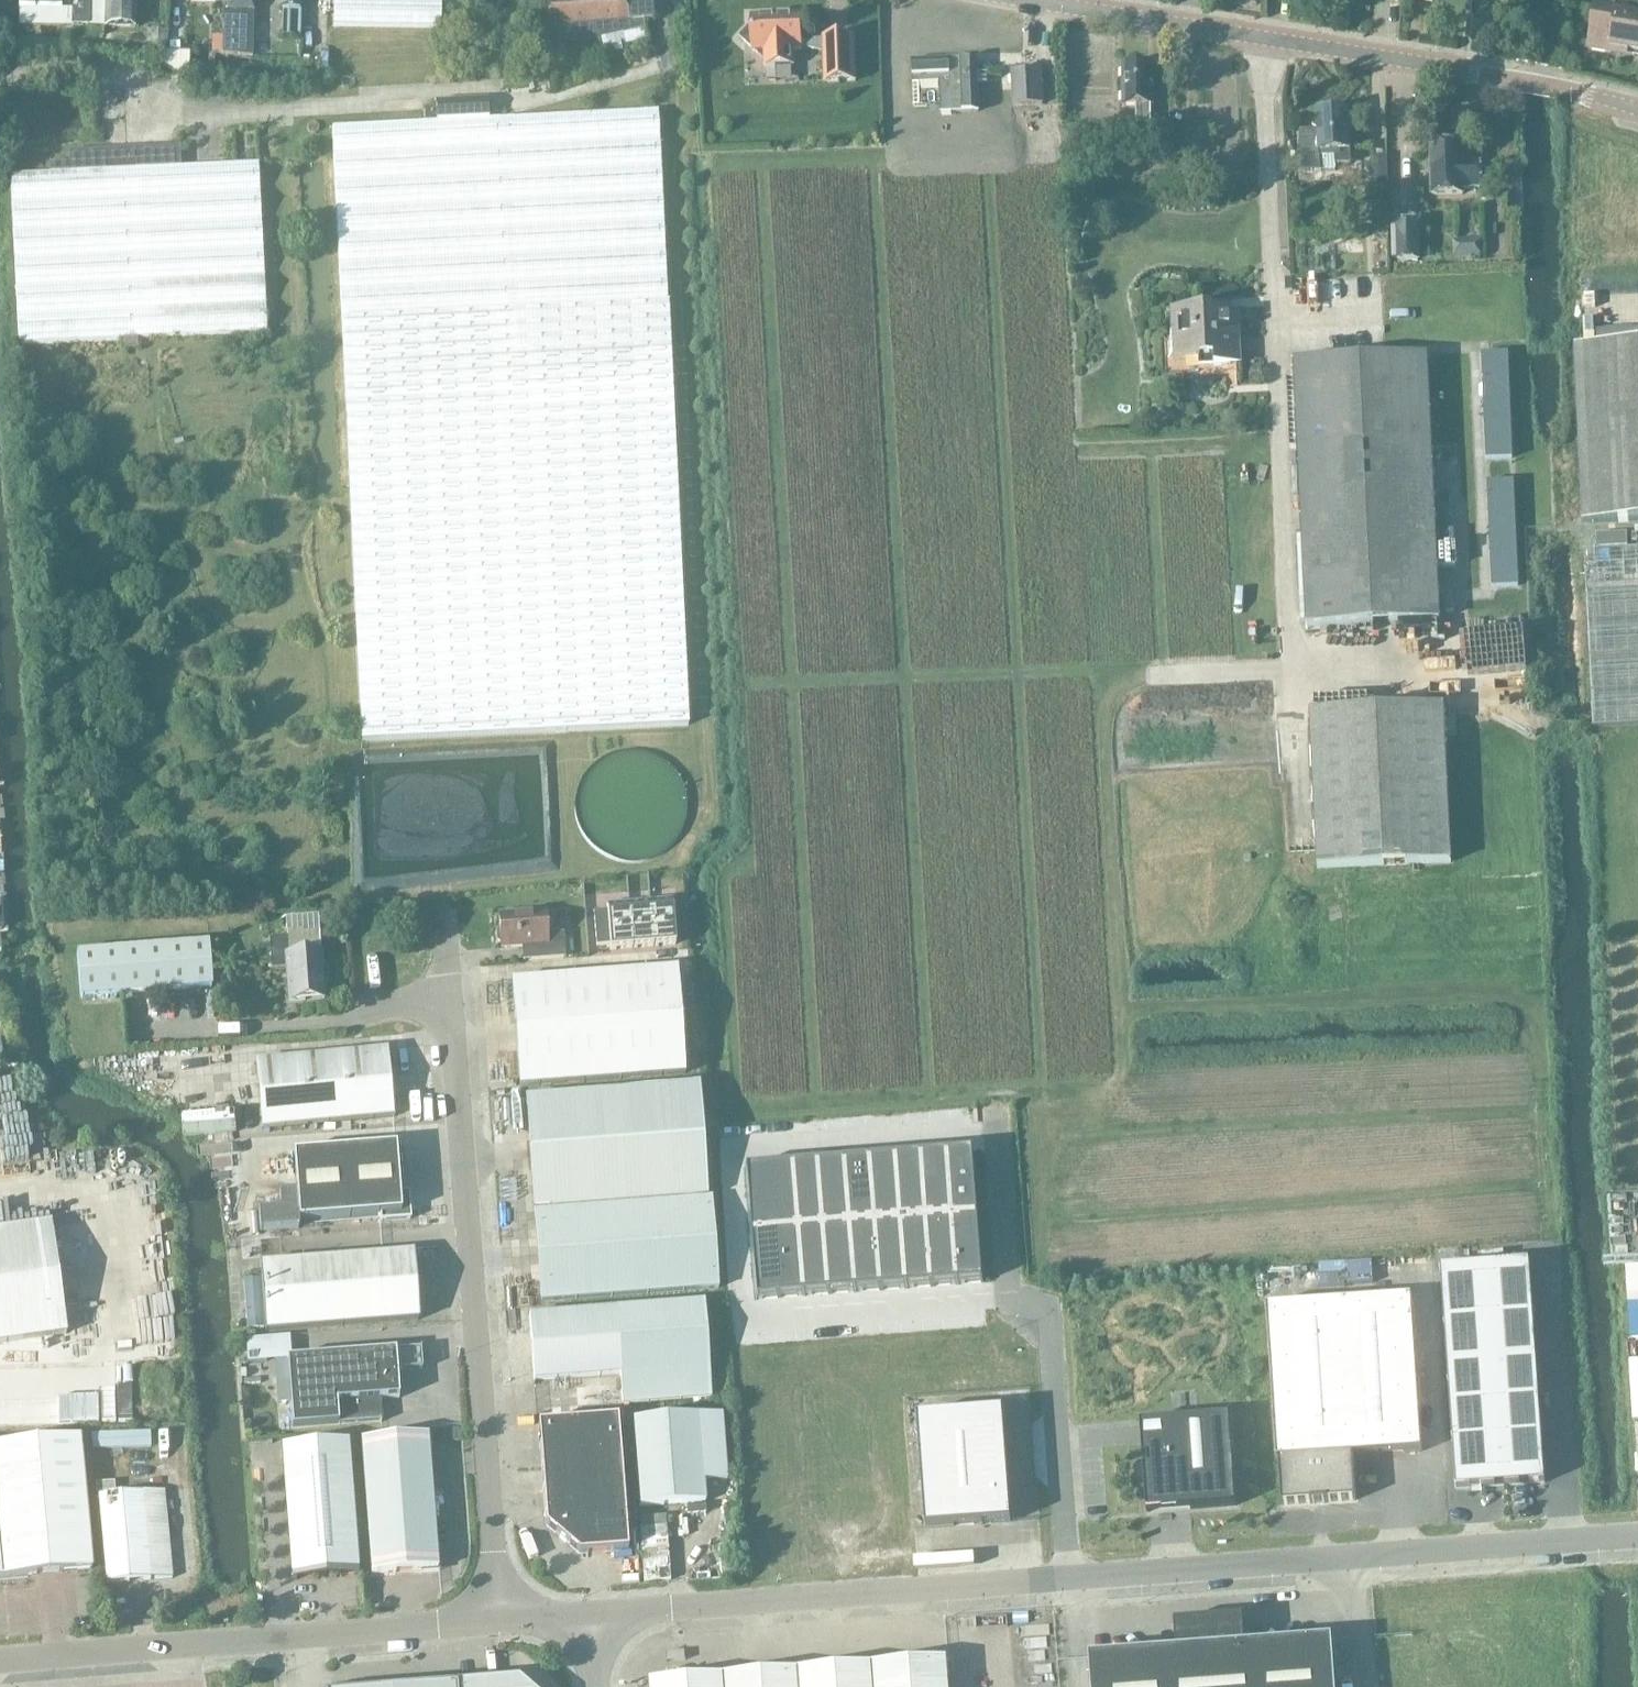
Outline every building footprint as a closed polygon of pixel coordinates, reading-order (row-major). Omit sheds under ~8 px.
[(89,0),(72,0),(72,25),(89,25),(89,0)] [(110,12),(109,27),(133,27),(134,0),(110,0),(110,12)] [(223,10),(222,57),(253,57),(253,0),(227,0),(227,10),(223,10)] [(279,9),(300,9),(300,0),(279,0),(279,9)] [(441,0),(335,0),(334,26),(441,27),(441,0)] [(543,44),(555,43),(555,51),(566,50),(566,42),(601,39),(601,38),(644,28),(643,21),(652,20),(650,0),(539,0),(543,44)] [(1617,14),(1617,15),(1595,11),(1589,48),(1612,52),(1612,50),(1637,54),(1637,18),(1617,14)] [(854,37),(823,38),(801,39),(801,15),(752,16),(752,26),(741,38),(753,49),(753,52),(756,52),(765,60),(765,67),(794,66),(793,50),(802,50),(802,47),(824,53),(825,82),(856,81),(854,37)] [(940,113),(978,112),(976,59),(913,62),(914,84),(939,83),(940,113)] [(1123,106),(1137,106),(1137,131),(1151,131),(1151,106),(1153,106),(1153,66),(1123,66),(1123,106)] [(1014,106),(1043,104),(1041,68),(1012,69),(1014,106)] [(435,102),(436,110),(424,110),(424,122),(332,127),(350,484),(349,487),(362,741),(689,725),(677,469),(676,469),(658,111),(489,119),(488,99),(435,102)] [(1334,164),(1336,164),(1351,163),(1349,112),(1318,114),(1320,153),(1321,170),(1335,170),(1334,164)] [(179,147),(127,149),(68,152),(69,164),(48,164),(49,173),(11,175),(19,344),(267,332),(258,163),(180,167),(179,147)] [(1461,148),(1430,149),(1431,195),(1462,195),(1462,189),(1478,188),(1478,165),(1461,165),(1461,148)] [(1373,192),(1388,191),(1387,156),(1372,157),(1373,192)] [(1398,260),(1417,260),(1416,225),(1398,225),(1398,260)] [(1173,360),(1200,360),(1200,367),(1215,366),(1215,367),(1240,366),(1237,314),(1214,315),(1214,308),(1170,310),(1173,360)] [(1637,521),(1637,345),(1575,348),(1583,524),(1637,521)] [(1485,459),(1512,458),(1508,352),(1481,353),(1485,459)] [(1452,532),(1435,533),(1427,356),(1295,362),(1307,626),(1439,620),(1437,567),(1454,567),(1452,532)] [(1518,586),(1513,480),(1487,481),(1491,587),(1518,586)] [(1593,728),(1637,725),(1637,548),(1585,551),(1593,728)] [(1318,868),(1451,862),(1444,707),(1311,713),(1318,868)] [(684,819),(685,807),(684,799),(682,788),(677,779),(671,770),(664,764),(656,758),(649,755),(641,752),(633,751),(620,752),(609,755),(602,758),(591,766),(584,774),(578,783),(575,794),(573,806),(574,818),(577,828),(582,838),(587,845),(594,851),(605,858),(616,862),(626,863),(639,862),(648,860),(657,856),(666,849),(674,841),(680,829),(684,819)] [(672,901),(650,903),(653,947),(675,945),(672,901)] [(650,903),(629,904),(632,948),(653,947),(650,903)] [(629,904),(607,906),(607,911),(608,918),(608,926),(609,934),(610,945),(610,950),(632,948),(629,904)] [(545,911),(499,915),(500,929),(497,932),(497,942),(501,944),(501,948),(534,946),(535,959),(522,960),(523,961),(565,958),(564,933),(547,935),(545,911)] [(608,918),(594,919),(595,927),(608,926),(608,918)] [(608,926),(595,927),(596,935),(609,934),(608,926)] [(609,934),(596,935),(596,946),(610,945),(609,934)] [(322,966),(321,952),(288,954),(287,937),(269,938),(271,969),(287,968),(289,1001),(324,998),(323,986),(326,985),(328,975),(325,966),(322,966)] [(209,943),(77,953),(80,997),(212,987),(209,943)] [(685,1074),(677,969),(512,981),(520,1087),(685,1074)] [(388,1050),(256,1062),(262,1128),(394,1116),(388,1050)] [(698,1086),(526,1099),(535,1212),(541,1301),(718,1288),(711,1199),(707,1200),(698,1086)] [(396,1146),(315,1152),(294,1153),(299,1221),(380,1215),(380,1221),(411,1219),(409,1192),(399,1193),(396,1146)] [(973,1152),(745,1170),(755,1299),(983,1282),(973,1152)] [(0,1230),(0,1343),(66,1334),(51,1223),(0,1230)] [(163,1264),(164,1238),(145,1237),(145,1264),(163,1264)] [(260,1264),(265,1331),(419,1319),(414,1253),(260,1264)] [(1441,1268),(1456,1489),(1544,1483),(1529,1263),(1441,1268)] [(518,1307),(529,1307),(528,1281),(517,1281),(518,1307)] [(1412,1299),(1266,1308),(1276,1461),(1279,1461),(1281,1505),(1310,1503),(1310,1504),(1327,1503),(1327,1502),(1356,1500),(1353,1456),(1421,1452),(1412,1299)] [(711,1397),(709,1368),(704,1302),(529,1315),(534,1381),(620,1375),(622,1404),(711,1397)] [(1630,1324),(1631,1344),(1637,1344),(1637,1324),(1630,1324)] [(287,1360),(292,1428),(382,1421),(380,1399),(399,1398),(397,1371),(422,1369),(421,1349),(287,1360)] [(75,1373),(75,1404),(103,1404),(103,1373),(75,1373)] [(26,1403),(26,1377),(0,1377),(0,1403),(26,1403)] [(916,1417),(925,1529),(1012,1522),(1002,1411),(916,1417)] [(698,1414),(633,1419),(639,1507),(705,1502),(698,1414)] [(1235,1506),(1229,1417),(1140,1424),(1142,1452),(1147,1452),(1151,1507),(1190,1504),(1190,1509),(1235,1506)] [(541,1469),(621,1463),(617,1418),(538,1424),(541,1469)] [(427,1436),(361,1441),(371,1574),(437,1569),(427,1436)] [(91,1569),(79,1438),(0,1446),(0,1577),(91,1569)] [(358,1575),(348,1442),(282,1447),(292,1580),(358,1575)] [(545,1512),(624,1506),(621,1463),(541,1469),(545,1512)] [(163,1491),(98,1497),(106,1584),(171,1578),(163,1491)] [(1085,1520),(1106,1516),(1103,1499),(1082,1503),(1085,1520)] [(549,1528),(541,1539),(567,1561),(576,1552),(579,1554),(627,1550),(624,1506),(545,1512),(546,1526),(549,1528)] [(1332,1640),(1245,1647),(1243,1618),(1174,1623),(1176,1652),(1089,1659),(1091,1686),(1335,1686),(1332,1640)] [(651,1682),(651,1686),(949,1686),(947,1660),(702,1678),(690,1676),(674,1669),(674,1670),(678,1672),(674,1681),(651,1682)]
